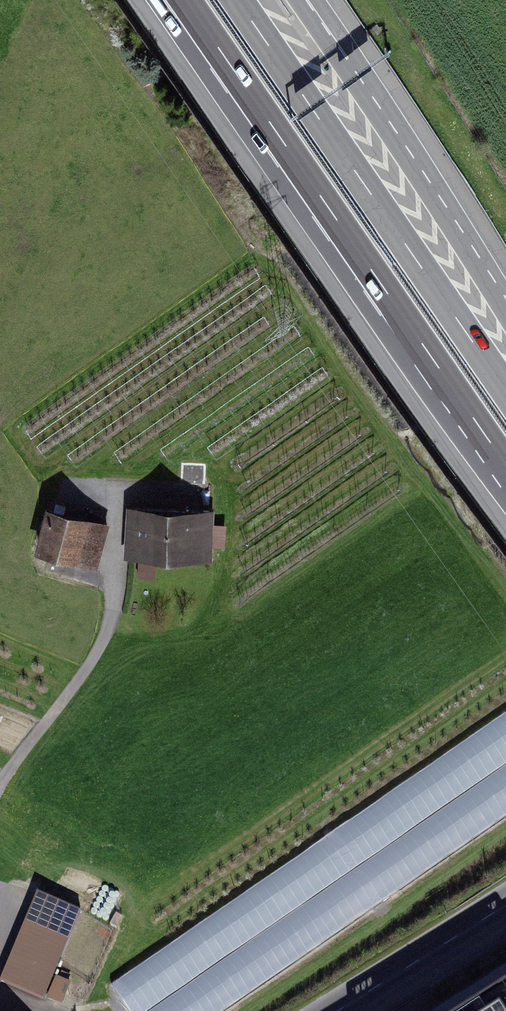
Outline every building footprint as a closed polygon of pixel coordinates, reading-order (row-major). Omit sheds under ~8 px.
[(109,500),(61,482),(41,538),(89,555),(109,500)] [(217,504),(109,500),(107,553),(215,558),(217,504)] [(505,809),(505,706),(400,773),(410,790),(424,782),(439,806),(473,784),(489,810),(474,820),(478,827),(505,809)] [(134,1010),(214,1010),(315,948),(300,924),(299,924),(287,904),(301,895),(294,885),(311,875),(299,854),(109,972),(134,1010)] [(0,970),(0,978),(59,1001),(93,916),(31,891),(0,970)] [(472,1010),(505,1010),(505,989),(472,1010)]
